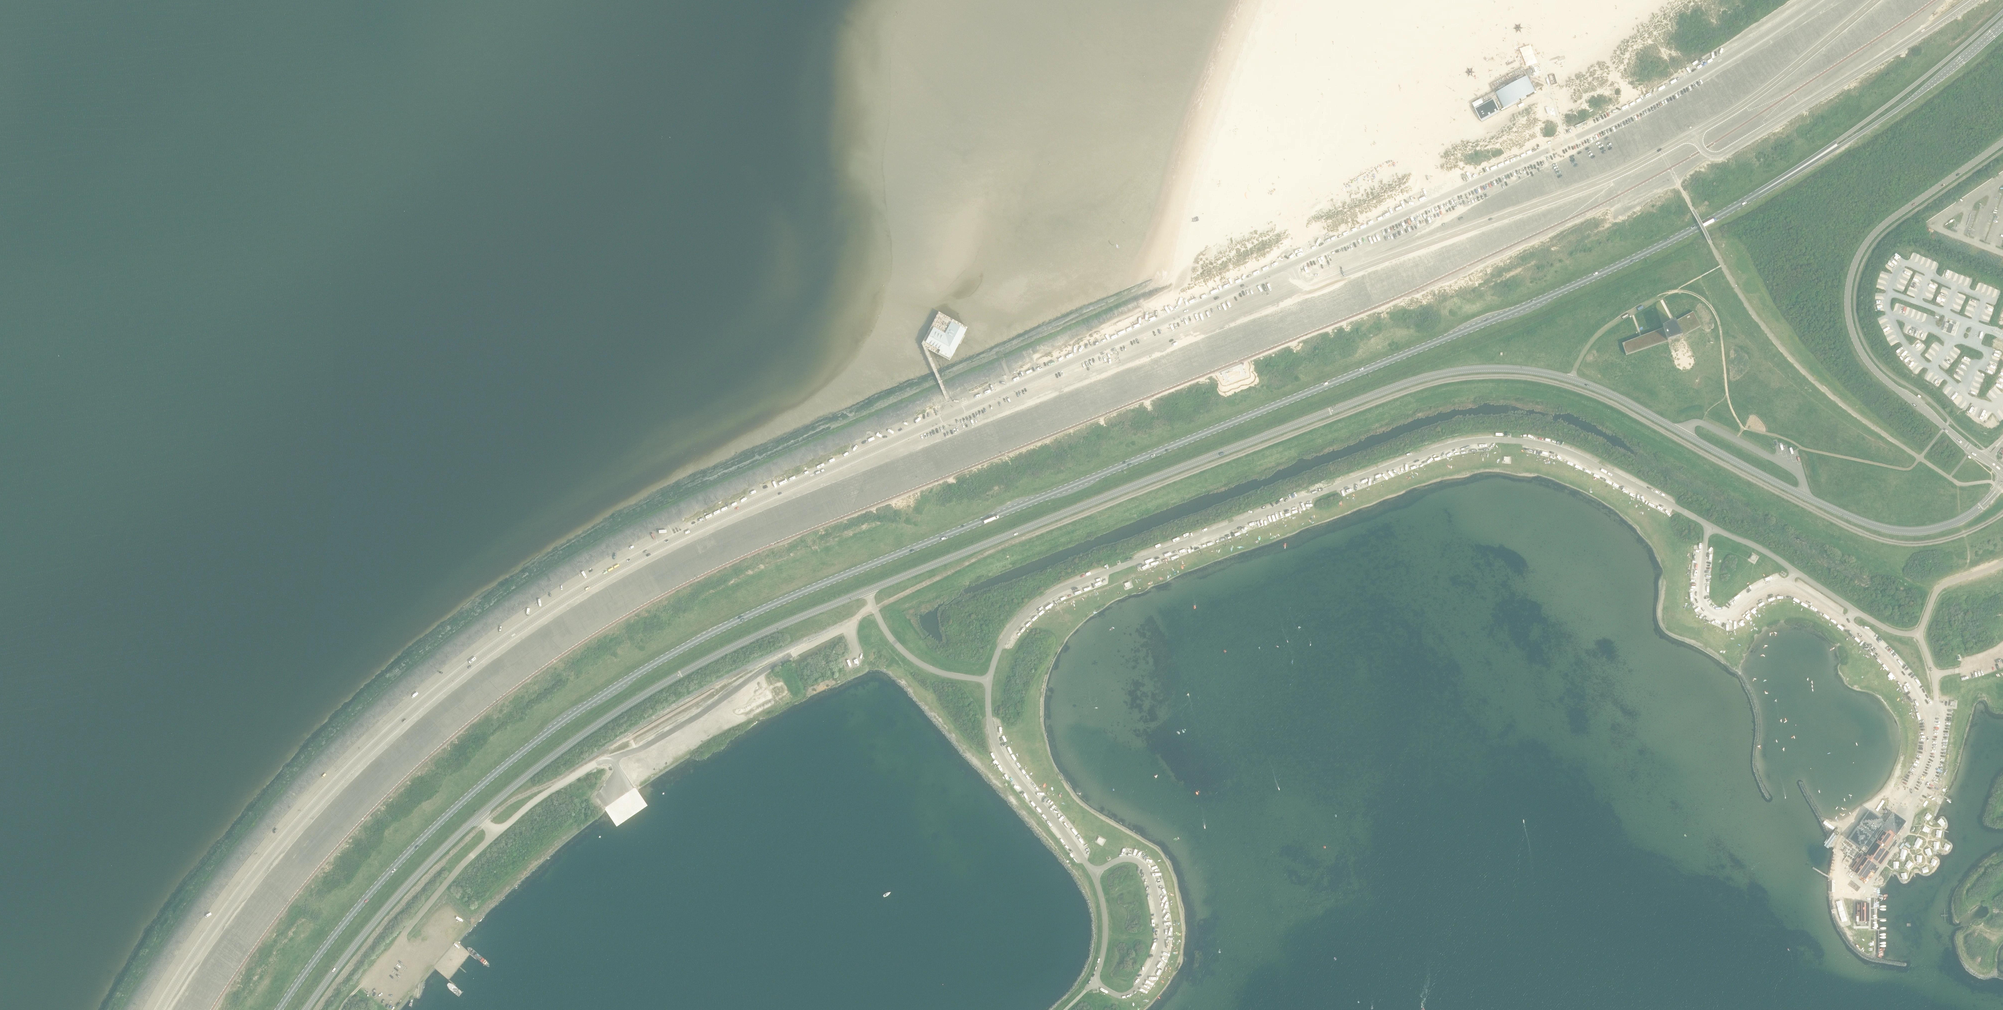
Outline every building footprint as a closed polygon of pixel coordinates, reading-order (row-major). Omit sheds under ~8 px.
[(1527,75),(1495,92),(1503,107),(1535,91),(1527,75)] [(1494,101),(1475,111),(1478,115),(1480,120),(1498,110),(1494,101)] [(1668,326),(1622,344),(1626,355),(1668,341),(1682,336),(1700,326),(1693,312),(1674,323),(1668,326)] [(1943,331),(1954,335),(1957,326),(1956,326),(1957,322),(1950,320),(1949,323),(1946,322),(1943,331)] [(950,360),(965,331),(951,323),(948,328),(951,330),(946,339),(935,333),(928,345),(940,351),(938,354),(945,357),(950,360)] [(1857,826),(1847,840),(1860,850),(1863,845),(1867,849),(1877,836),(1876,835),(1882,828),(1884,830),(1883,832),(1878,838),(1878,839),(1878,840),(1866,857),(1861,854),(1850,868),(1855,871),(1854,872),(1860,876),(1861,875),(1865,879),(1871,871),(1875,874),(1881,865),(1890,853),(1900,839),(1896,836),(1898,833),(1900,830),(1906,822),(1903,820),(1892,812),(1885,823),(1881,820),(1882,820),(1878,817),(1869,810),(1864,816),(1859,823),(1860,824),(1858,826),(1857,826)] [(1914,844),(1913,846),(1917,848),(1921,841),(1917,838),(1914,844)] [(1855,921),(1868,921),(1868,915),(1865,915),(1865,903),(1855,903),(1855,921)]
